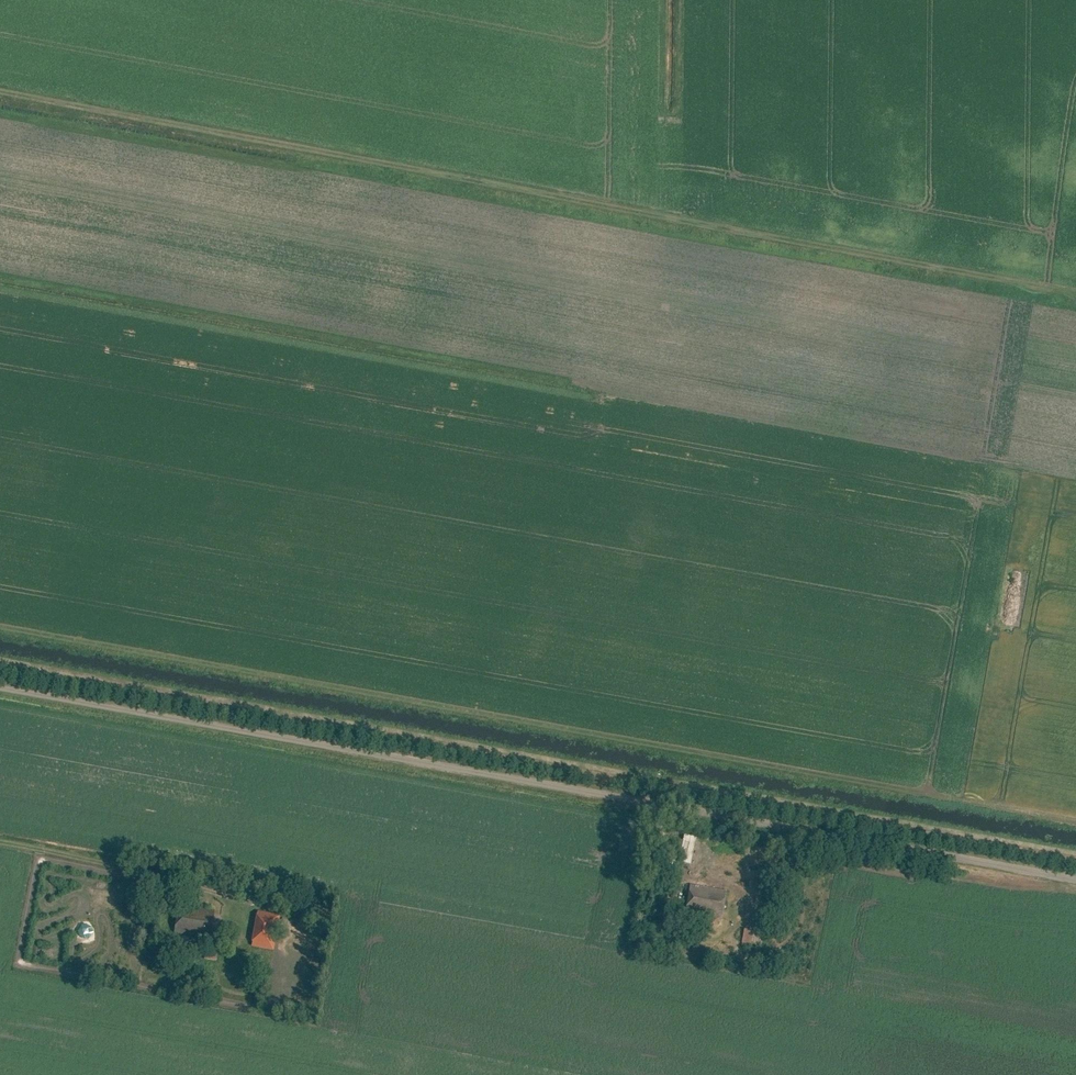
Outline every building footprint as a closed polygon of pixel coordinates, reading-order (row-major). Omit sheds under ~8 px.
[(722,918),(726,891),(698,886),(690,885),(685,912),(722,918)] [(215,908),(179,903),(174,933),(180,934),(179,939),(188,941),(189,937),(209,941),(215,908)] [(253,939),(252,946),(273,950),(278,924),(280,915),(257,911),(252,939),(253,939)] [(742,929),(740,942),(760,946),(762,933),(742,929)] [(218,953),(207,951),(206,959),(216,961),(218,953)]
